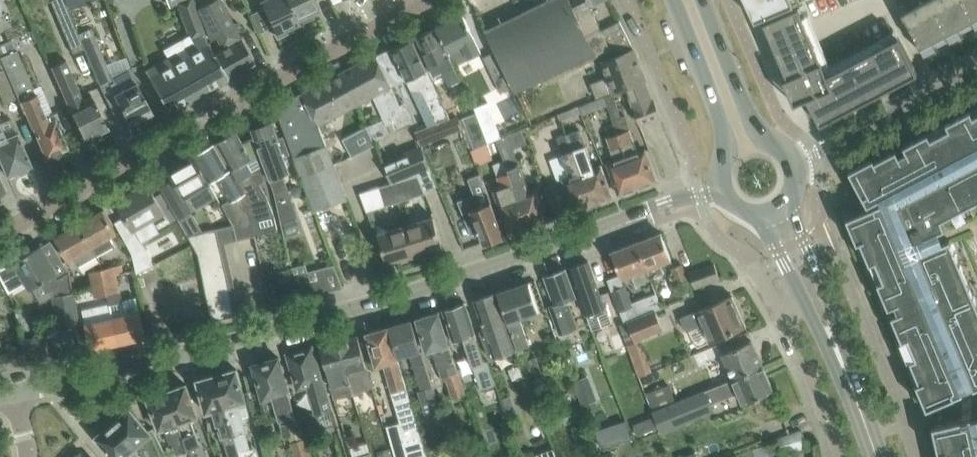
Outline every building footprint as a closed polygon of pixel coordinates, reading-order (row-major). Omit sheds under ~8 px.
[(144,70),(158,96),(168,113),(228,79),(214,53),(213,54),(202,34),(205,32),(193,0),(166,0),(169,7),(177,4),(190,39),(191,39),(193,42),(144,70)] [(214,53),(228,79),(228,78),(254,63),(219,0),(213,0),(197,9),(214,38),(216,37),(222,49),(214,53)] [(287,0),(260,0),(277,37),(292,30),(290,27),(298,23),(287,0)] [(298,23),(312,17),(310,13),(318,9),(314,0),(287,0),(298,23)] [(571,8),(572,7),(569,0),(548,0),(486,30),(496,51),(515,89),(516,91),(561,69),(562,71),(596,58),(571,8)] [(755,19),(800,0),(746,0),(755,19)] [(920,47),(924,55),(937,48),(933,40),(946,33),(950,41),(963,35),(959,27),(972,20),(976,28),(976,27),(976,0),(938,0),(913,13),(906,0),(895,0),(905,17),(911,29),(920,47)] [(586,1),(572,7),(571,8),(596,58),(631,44),(620,21),(601,30),(586,1)] [(798,7),(763,22),(787,77),(783,79),(791,98),(803,93),(820,124),(917,73),(898,37),(827,74),(798,7)] [(84,48),(77,33),(68,11),(57,16),(72,53),(84,48)] [(462,13),(435,26),(447,51),(462,44),(469,58),(481,52),(474,38),(475,38),(471,31),(462,13)] [(435,26),(416,36),(424,54),(434,75),(444,70),(446,74),(448,73),(453,83),(461,79),(447,51),(435,26)] [(91,28),(77,33),(84,48),(100,88),(109,83),(114,93),(113,94),(129,124),(152,112),(128,68),(110,73),(91,28)] [(20,96),(38,139),(45,158),(47,157),(48,159),(51,161),(58,158),(60,155),(59,152),(68,149),(60,130),(55,117),(53,112),(45,116),(27,74),(11,38),(0,43),(0,56),(5,67),(20,96)] [(412,38),(376,55),(391,87),(406,79),(411,90),(428,126),(450,118),(438,94),(412,38)] [(633,49),(615,56),(602,61),(608,76),(590,83),(596,98),(626,86),(641,124),(659,116),(633,49)] [(515,89),(496,51),(483,57),(502,95),(515,89)] [(375,54),(343,71),(358,103),(357,103),(358,104),(372,96),(386,125),(405,116),(375,54)] [(72,116),(76,122),(85,140),(107,128),(91,95),(83,99),(65,59),(51,66),(72,116)] [(5,67),(0,70),(0,94),(4,103),(20,96),(5,67)] [(302,93),(317,124),(318,124),(358,104),(357,103),(358,103),(343,71),(302,93)] [(277,106),(276,106),(294,158),(312,149),(305,130),(317,124),(302,93),(277,106)] [(612,93),(603,96),(607,105),(608,105),(618,133),(617,133),(637,187),(656,180),(645,150),(638,153),(624,115),(621,116),(612,93)] [(594,100),(583,104),(578,106),(581,114),(607,105),(603,96),(594,100)] [(474,107),(476,111),(488,142),(496,139),(501,137),(487,102),(474,107)] [(902,146),(906,152),(898,156),(895,150),(850,174),(866,205),(872,202),(874,205),(849,216),(887,308),(894,305),(897,313),(891,316),(929,407),(960,394),(967,418),(935,425),(942,456),(976,456),(976,307),(948,239),(942,242),(938,233),(945,230),(940,220),(976,200),(976,106),(902,146)] [(570,109),(558,114),(560,120),(573,115),(570,109)] [(488,142),(476,111),(462,117),(474,147),(486,142),(486,143),(488,142)] [(450,118),(428,126),(415,132),(420,144),(461,127),(456,115),(450,118)] [(6,174),(15,171),(16,173),(19,174),(26,171),(28,168),(27,166),(30,164),(22,146),(17,132),(10,117),(0,122),(0,159),(6,174)] [(252,129),(259,148),(270,177),(269,177),(274,191),(281,221),(297,215),(282,174),(290,171),(284,157),(290,155),(283,136),(278,138),(272,122),(252,129)] [(340,179),(318,124),(317,124),(305,130),(312,149),(294,158),(314,209),(346,197),(340,179)] [(374,144),(366,125),(342,138),(351,156),(374,144)] [(501,137),(496,139),(503,159),(529,226),(547,219),(540,201),(535,188),(528,191),(520,167),(517,161),(507,166),(500,150),(524,140),(520,129),(501,137)] [(236,132),(217,142),(232,169),(246,193),(252,204),(249,204),(255,234),(263,232),(278,230),(274,215),(266,195),(259,183),(268,178),(259,154),(253,137),(244,142),(241,141),(236,132)] [(557,182),(545,186),(548,195),(554,214),(573,207),(574,210),(592,203),(573,148),(572,149),(567,138),(565,133),(556,136),(558,141),(563,153),(562,153),(563,155),(549,160),(557,182)] [(608,163),(612,175),(618,194),(637,187),(617,133),(606,137),(615,161),(608,163)] [(578,134),(567,138),(572,149),(573,148),(592,203),(612,196),(601,166),(593,168),(585,145),(582,146),(578,134)] [(232,169),(217,142),(194,155),(210,182),(217,178),(230,201),(246,193),(232,169)] [(381,161),(391,182),(417,174),(424,190),(437,185),(420,145),(381,161)] [(168,189),(163,191),(173,209),(178,218),(183,215),(194,209),(192,206),(216,193),(210,182),(194,155),(170,169),(178,183),(168,189)] [(503,159),(492,163),(497,176),(501,187),(494,190),(498,202),(503,214),(509,233),(529,226),(503,159)] [(391,182),(379,186),(385,205),(425,192),(424,190),(417,174),(391,182)] [(478,231),(483,243),(504,235),(497,216),(481,174),(469,179),(475,194),(459,200),(471,234),(478,231)] [(148,184),(118,201),(127,215),(128,218),(134,228),(134,227),(137,233),(142,243),(161,233),(156,224),(167,218),(158,201),(148,184)] [(385,205),(379,186),(359,193),(366,211),(385,205)] [(230,201),(223,205),(234,226),(238,240),(255,235),(255,234),(249,204),(252,204),(246,193),(230,201)] [(103,209),(79,223),(92,246),(116,232),(103,209)] [(433,217),(405,225),(415,254),(442,245),(433,217)] [(92,246),(79,223),(55,237),(68,260),(92,246)] [(378,234),(381,243),(387,263),(415,254),(405,225),(378,234)] [(187,235),(192,243),(199,256),(207,300),(212,321),(236,314),(214,229),(187,235)] [(137,233),(125,240),(133,254),(136,273),(154,263),(142,243),(137,233)] [(661,233),(636,242),(650,278),(664,273),(660,263),(671,259),(661,233)] [(636,242),(611,251),(618,270),(621,278),(633,273),(634,276),(632,277),(635,285),(645,281),(645,280),(650,278),(636,242)] [(39,246),(15,260),(26,277),(32,288),(45,280),(55,296),(54,296),(59,327),(80,323),(73,288),(72,279),(70,271),(57,279),(49,264),(39,246)] [(153,315),(157,334),(177,329),(176,326),(187,324),(184,310),(189,309),(188,304),(207,300),(199,256),(173,261),(178,287),(154,292),(159,314),(153,315)] [(588,260),(569,267),(576,286),(590,324),(592,329),(610,322),(605,307),(595,279),(588,260)] [(695,287),(719,277),(714,263),(689,272),(695,287)] [(671,268),(677,284),(688,280),(682,264),(671,268)] [(101,269),(104,281),(118,279),(117,273),(123,272),(122,265),(101,269)] [(298,298),(293,275),(291,268),(276,271),(283,302),(298,298)] [(567,300),(575,297),(565,268),(544,276),(554,304),(549,305),(559,332),(564,330),(576,326),(567,300)] [(101,269),(89,271),(91,284),(104,281),(101,269)] [(298,298),(314,295),(308,271),(293,275),(298,298)] [(118,279),(104,281),(107,294),(113,317),(119,343),(146,337),(141,318),(140,311),(133,313),(126,314),(123,302),(120,290),(118,279)] [(94,297),(107,294),(104,281),(91,284),(94,297)] [(528,281),(498,292),(519,353),(523,351),(522,347),(529,345),(519,318),(539,312),(528,281)] [(625,284),(611,289),(620,312),(621,311),(625,321),(654,309),(661,307),(655,293),(632,302),(625,284)] [(515,348),(502,311),(496,293),(473,300),(483,329),(479,330),(488,355),(491,356),(515,348)] [(732,295),(714,303),(681,317),(687,331),(701,324),(709,342),(746,326),(732,295)] [(485,361),(475,332),(476,332),(466,303),(444,310),(454,340),(463,337),(481,389),(496,384),(487,360),(485,361)] [(625,321),(618,323),(620,327),(625,344),(635,340),(662,329),(654,309),(625,321)] [(439,311),(416,318),(422,337),(426,350),(433,348),(441,376),(442,380),(446,379),(452,398),(464,394),(457,371),(449,343),(448,343),(445,331),(439,311)] [(85,323),(87,330),(91,350),(119,343),(112,317),(85,323)] [(421,349),(420,349),(411,320),(388,327),(397,357),(409,353),(420,389),(417,390),(425,414),(439,409),(421,349)] [(366,333),(372,352),(376,365),(382,363),(400,422),(385,426),(395,456),(428,456),(397,357),(388,327),(366,333)] [(357,335),(338,341),(353,393),(373,387),(363,355),(357,335)] [(338,341),(319,346),(324,365),(335,398),(353,393),(338,341)] [(734,348),(722,354),(732,378),(763,365),(753,341),(734,348)] [(0,356),(0,357),(3,369),(24,364),(22,349),(20,343),(8,346),(10,353),(0,356)] [(46,343),(22,349),(24,364),(49,359),(46,343)] [(311,348),(289,354),(298,387),(306,385),(315,413),(332,408),(323,378),(321,379),(318,367),(317,367),(311,348)] [(690,355),(695,367),(711,361),(707,349),(690,355)] [(639,351),(629,355),(638,377),(648,373),(639,351)] [(529,378),(542,372),(536,356),(522,361),(529,378)] [(279,357),(253,364),(268,415),(278,412),(285,435),(300,431),(284,376),(279,357)] [(732,378),(705,389),(711,404),(738,392),(743,403),(755,398),(774,390),(763,365),(732,378)] [(236,369),(217,374),(233,434),(239,451),(249,448),(244,431),(245,431),(242,417),(249,415),(245,400),(242,388),(236,369)] [(197,380),(203,399),(206,412),(213,410),(221,438),(222,437),(228,456),(238,456),(240,456),(238,451),(239,451),(233,434),(217,374),(197,380)] [(197,415),(193,403),(186,384),(167,391),(188,449),(200,445),(190,418),(197,415)] [(575,389),(581,405),(596,400),(590,384),(575,389)] [(650,390),(657,409),(674,402),(668,384),(650,390)] [(188,449),(167,391),(147,398),(154,417),(159,429),(166,426),(176,453),(188,449)] [(663,431),(699,416),(690,396),(674,402),(657,409),(654,410),(663,431)] [(130,408),(113,422),(142,456),(167,456),(153,428),(148,430),(130,408)] [(96,436),(99,439),(97,441),(103,448),(104,446),(114,456),(124,456),(125,456),(142,456),(113,422),(96,436)] [(606,429),(595,433),(600,448),(611,444),(606,429)] [(807,445),(801,430),(778,438),(779,440),(784,453),(807,445)] [(296,440),(289,442),(294,456),(309,456),(312,456),(305,437),(304,431),(294,434),(296,440)] [(784,453),(779,440),(753,449),(756,456),(780,456),(784,456),(784,453)] [(376,451),(378,456),(392,456),(389,448),(376,451)] [(753,449),(736,454),(737,456),(756,456),(753,449)]
